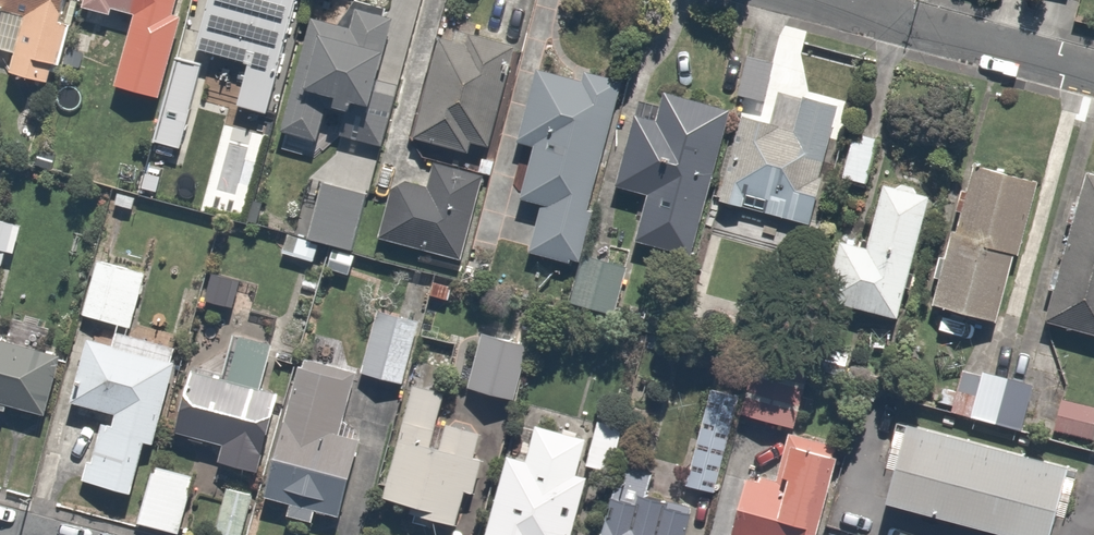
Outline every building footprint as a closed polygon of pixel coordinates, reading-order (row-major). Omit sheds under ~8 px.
[(9,49),(5,70),(52,79),(66,0),(0,0),(0,48),(9,49)] [(80,5),(107,11),(108,4),(169,19),(173,0),(81,0),(80,5)] [(190,50),(240,62),(230,106),(267,115),(294,0),(202,0),(190,50)] [(332,20),(306,14),(280,130),(317,138),(325,102),(339,105),(333,135),(383,146),(397,81),(376,77),(391,5),(367,0),(349,0),(332,20)] [(459,38),(435,32),(409,136),(464,149),(467,138),(486,142),(511,41),(461,29),(459,38)] [(776,63),(744,54),(733,94),(765,103),(776,63)] [(523,250),(577,264),(592,206),(584,204),(616,79),(581,70),(579,77),(529,65),(510,137),(529,141),(515,195),(536,200),(523,250)] [(723,106),(662,88),(653,118),(633,112),(612,183),(643,192),(629,239),(679,253),(723,106)] [(790,124),(741,111),(718,199),(809,222),(839,106),(797,95),(790,124)] [(876,135),(848,131),(840,176),(869,180),(876,135)] [(996,319),(1032,178),(967,161),(931,302),(996,319)] [(464,261),(483,174),(429,162),(424,182),(387,174),(372,241),(464,261)] [(1081,170),(1044,317),(1093,330),(1093,174),(1081,170)] [(896,317),(924,190),(879,180),(865,242),(832,235),(818,300),(896,317)] [(347,247),(361,191),(320,181),(306,237),(347,247)] [(610,308),(618,263),(582,256),(574,302),(610,308)] [(131,325),(142,268),(91,258),(79,314),(131,325)] [(400,382),(416,317),(371,306),(356,372),(400,382)] [(514,397),(524,334),(479,327),(470,390),(514,397)] [(94,419),(80,478),(128,489),(140,438),(154,442),(174,354),(86,334),(70,402),(114,412),(111,423),(94,419)] [(58,353),(0,337),(0,397),(42,409),(58,353)] [(259,379),(266,345),(228,337),(221,371),(189,364),(175,434),(217,443),(214,457),(255,466),(258,451),(264,452),(278,383),(259,379)] [(791,423),(801,373),(748,362),(738,412),(791,423)] [(282,513),(310,519),(313,506),(338,512),(354,437),(335,433),(347,375),(292,363),(263,496),(285,500),(282,513)] [(1033,382),(959,365),(949,411),(1022,428),(1033,382)] [(470,426),(435,415),(441,393),(409,384),(381,494),(412,502),(408,514),(451,525),(460,489),(471,492),(480,455),(470,452),(476,427),(470,426)] [(715,490),(733,404),(698,397),(681,482),(715,490)] [(1056,397),(1049,428),(1093,438),(1093,405),(1056,397)] [(612,472),(622,424),(590,417),(580,466),(612,472)] [(975,534),(1023,534),(1042,467),(872,421),(851,501),(975,534)] [(580,433),(529,423),(521,463),(501,459),(487,534),(570,534),(582,474),(573,472),(580,433)] [(741,474),(727,534),(814,534),(834,447),(785,436),(774,482),(741,474)] [(695,503),(644,491),(651,464),(620,457),(601,534),(687,534),(695,503)] [(176,531),(191,472),(151,461),(135,521),(176,531)] [(225,477),(211,528),(238,534),(239,534),(252,484),(225,477)]
